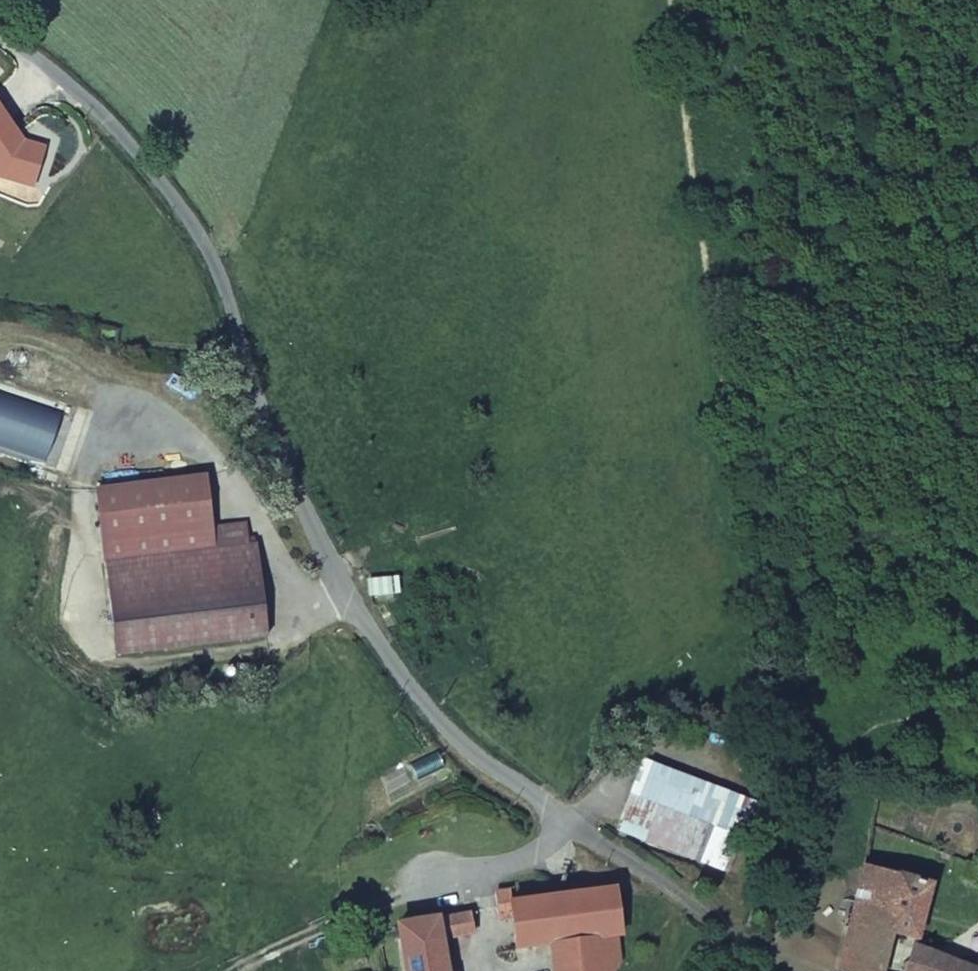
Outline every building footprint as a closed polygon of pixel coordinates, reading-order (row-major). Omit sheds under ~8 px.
[(42,142),(29,138),(28,142),(22,140),(23,139),(21,136),(0,106),(0,171),(13,175),(17,160),(36,165),(42,142)] [(36,165),(17,160),(13,175),(31,180),(36,165)] [(93,481),(100,553),(210,541),(208,521),(203,470),(93,481)] [(210,541),(245,538),(241,516),(208,521),(210,541)] [(110,645),(262,629),(250,537),(245,538),(210,541),(100,553),(110,645)] [(838,970),(904,970),(907,949),(916,885),(885,879),(891,837),(861,829),(838,970)] [(612,883),(507,903),(508,907),(492,910),(495,925),(512,922),(518,960),(545,955),(549,970),(610,970),(620,959),(614,931),(620,930),(612,883)] [(508,907),(507,903),(505,893),(489,895),(492,910),(508,907)] [(438,944),(467,938),(463,915),(393,928),(394,931),(402,970),(443,970),(438,944)] [(904,970),(964,970),(907,949),(904,970)]
